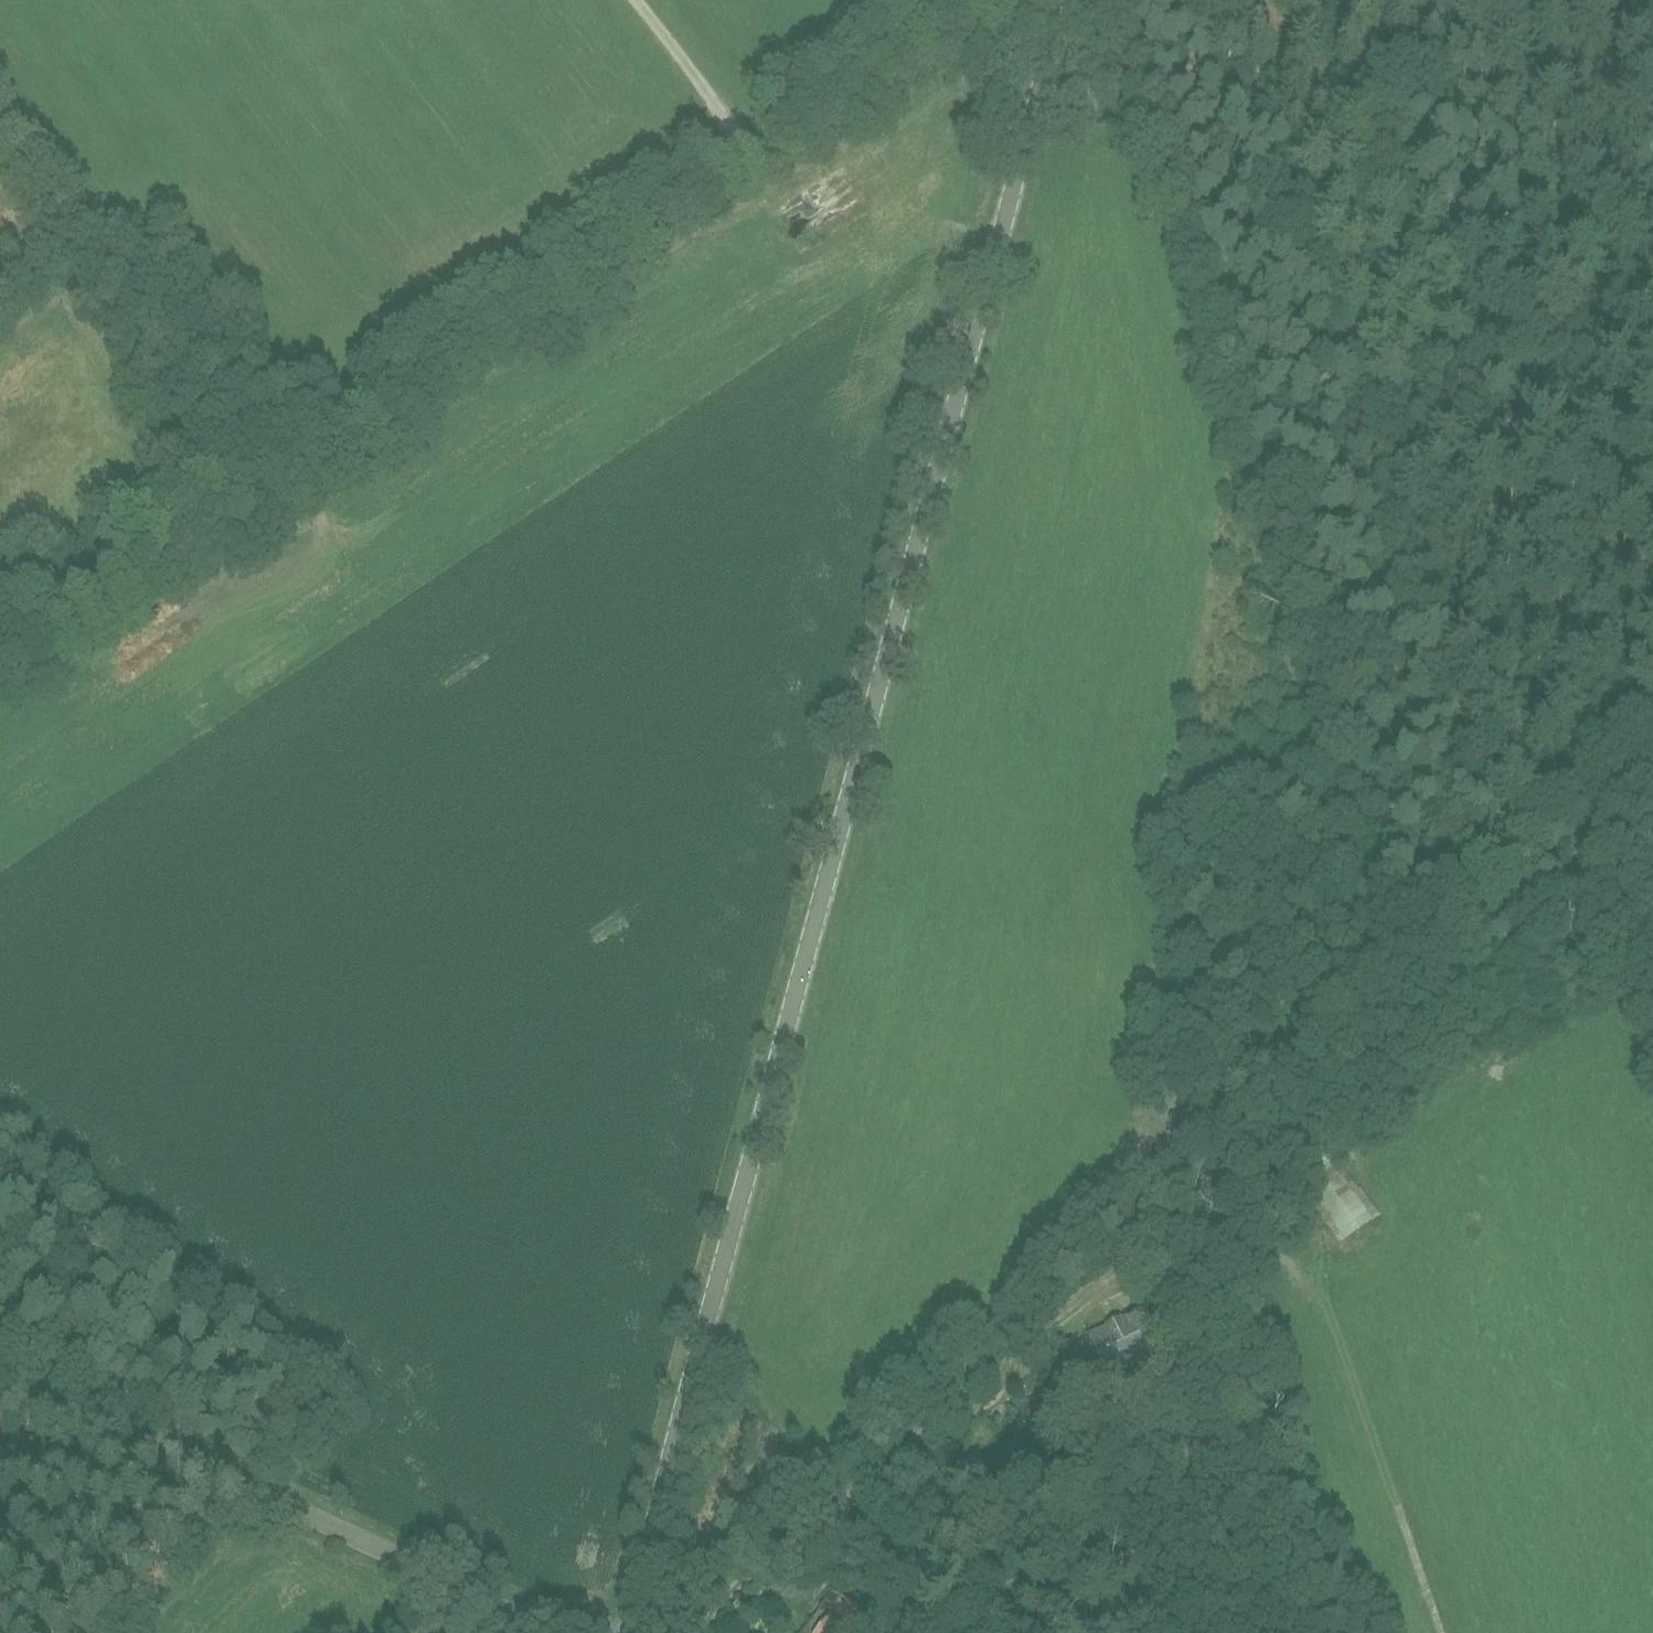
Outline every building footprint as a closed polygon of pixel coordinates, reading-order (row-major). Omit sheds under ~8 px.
[(1342,1234),(1367,1215),(1342,1182),(1317,1202),(1342,1234)] [(1095,1338),(1107,1366),(1162,1340),(1150,1312),(1095,1338)] [(844,1600),(820,1632),(850,1632),(863,1614),(844,1600)]
